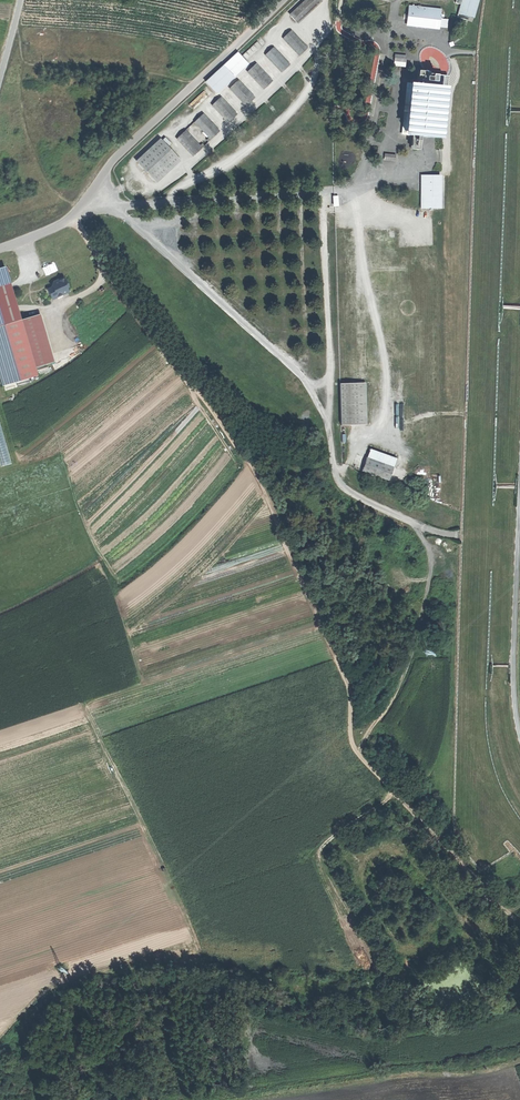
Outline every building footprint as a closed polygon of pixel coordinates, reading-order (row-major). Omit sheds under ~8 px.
[(290,15),(297,21),(319,0),(306,0),(290,15)] [(456,17),(464,19),(466,13),(469,14),(473,0),(461,0),(460,5),(456,17)] [(469,14),(468,19),(472,20),(478,0),(473,0),(469,14)] [(441,8),(409,5),(407,23),(439,27),(441,8)] [(306,48),(290,30),(284,36),(300,54),(306,48)] [(288,65),(272,47),(266,53),(282,71),(288,65)] [(236,53),(206,81),(216,93),(247,64),(236,53)] [(271,81),(255,64),(249,69),(265,87),(271,81)] [(425,81),(408,79),(402,138),(419,140),(420,136),(422,136),(422,134),(411,133),(411,135),(406,135),(411,83),(416,83),(416,87),(427,88),(427,84),(425,84),(425,81)] [(253,98),(237,80),(230,87),(247,104),(253,98)] [(447,87),(427,84),(427,88),(416,87),(416,83),(411,83),(406,135),(411,135),(411,133),(422,134),(422,136),(442,138),(447,87)] [(236,115),(219,97),(213,103),(229,121),(236,115)] [(217,131),(201,114),(195,119),(211,137),(217,131)] [(200,147),(184,131),(178,137),(194,154),(200,147)] [(162,141),(138,164),(154,180),(178,157),(162,141)] [(439,175),(421,175),(421,209),(439,209),(439,175)] [(21,319),(6,266),(0,268),(0,326),(21,319)] [(69,287),(64,277),(54,282),(55,284),(52,285),(51,288),(48,289),(52,298),(56,296),(57,297),(69,292),(67,288),(69,287)] [(41,313),(21,319),(35,367),(55,361),(41,313)] [(37,376),(35,367),(21,319),(0,326),(0,377),(2,385),(37,376)] [(341,425),(358,425),(356,383),(339,384),(341,425)] [(1,466),(12,463),(0,423),(0,464),(1,466)] [(369,449),(367,457),(393,467),(396,458),(369,449)] [(393,467),(367,457),(362,471),(388,480),(393,467)]
